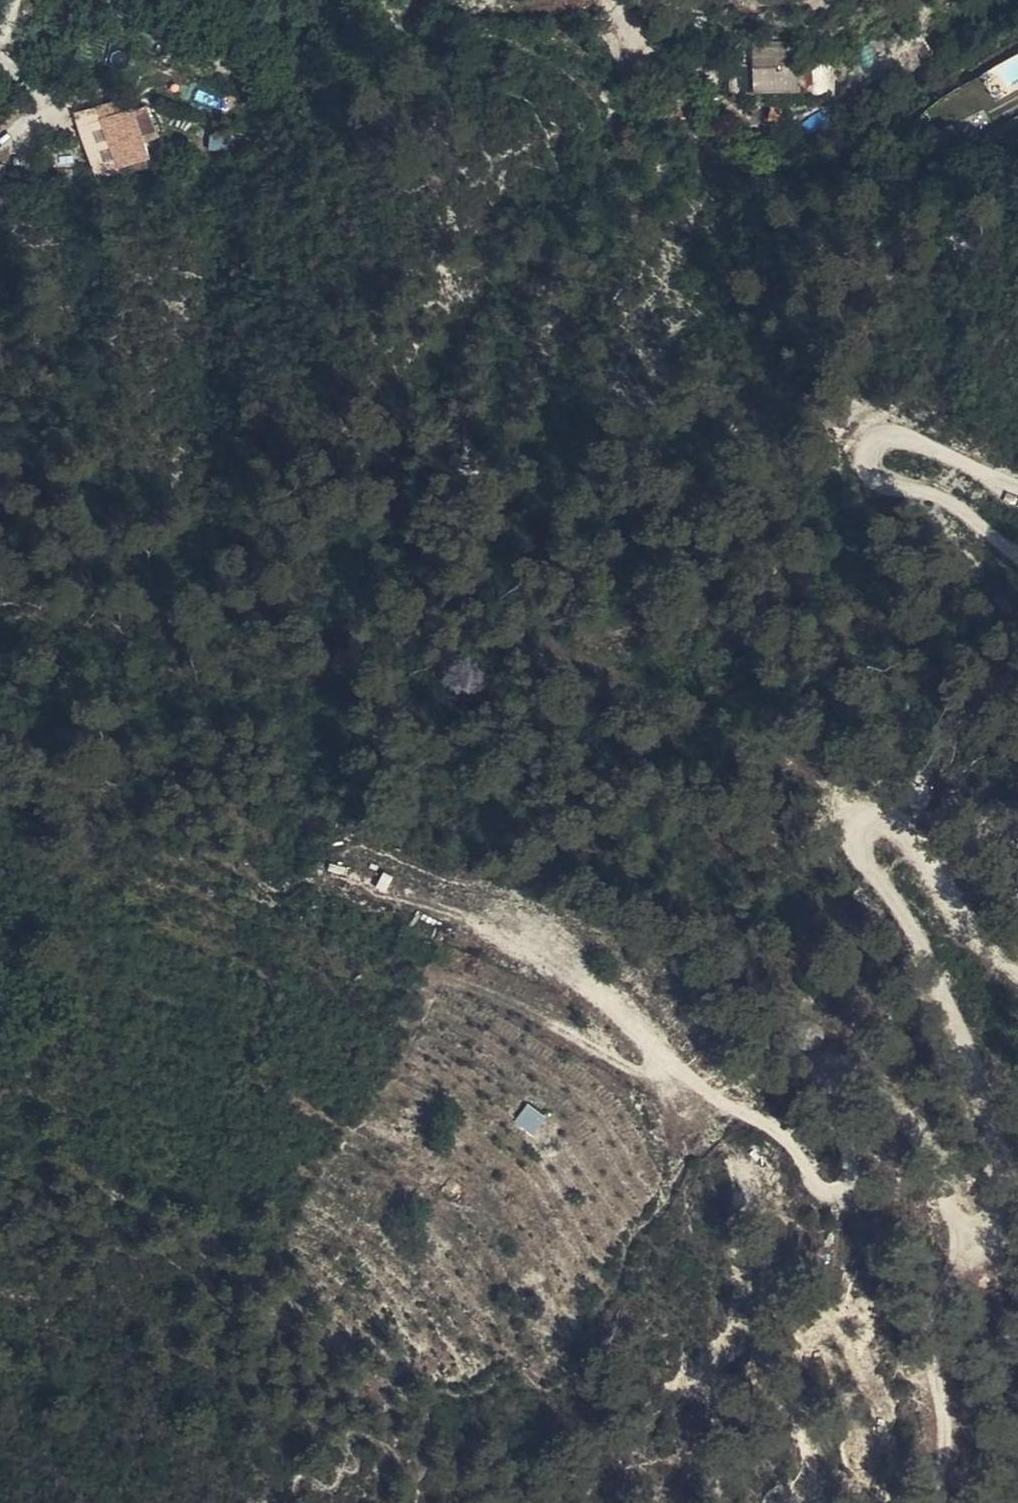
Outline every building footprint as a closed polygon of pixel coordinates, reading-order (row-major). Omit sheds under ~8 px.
[(1017,88),(1017,52),(993,65),(1009,93),(1017,88)] [(709,53),(709,59),(724,61),(725,54),(709,53)] [(819,89),(818,65),(752,67),(753,88),(805,87),(805,89),(819,89)] [(753,88),(752,67),(733,67),(733,89),(753,88)] [(146,106),(102,120),(117,168),(121,167),(124,176),(152,166),(142,136),(153,132),(146,106)] [(176,146),(166,149),(169,159),(179,156),(176,146)] [(969,157),(954,167),(958,173),(972,164),(969,157)]
